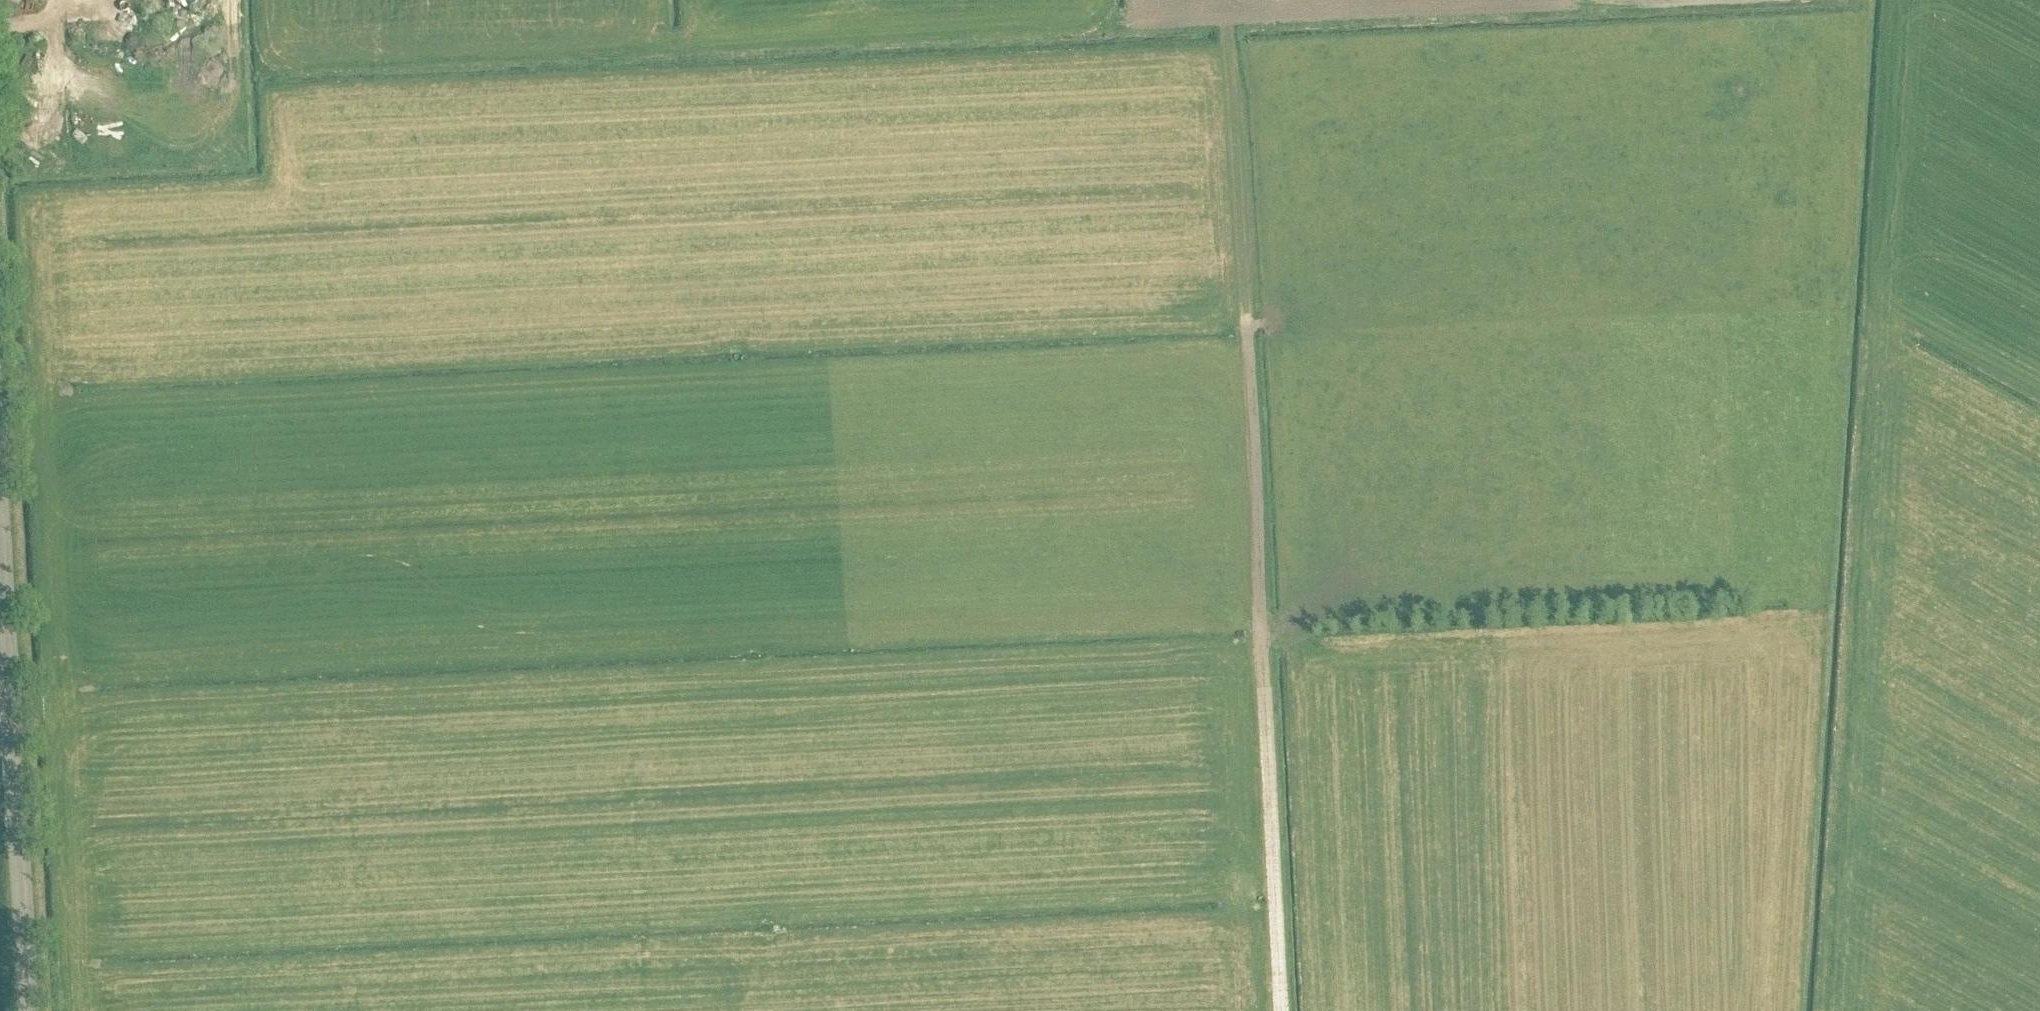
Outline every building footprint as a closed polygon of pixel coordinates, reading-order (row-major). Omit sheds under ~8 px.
[(16,29),(16,20),(0,20),(0,29),(16,29)]
